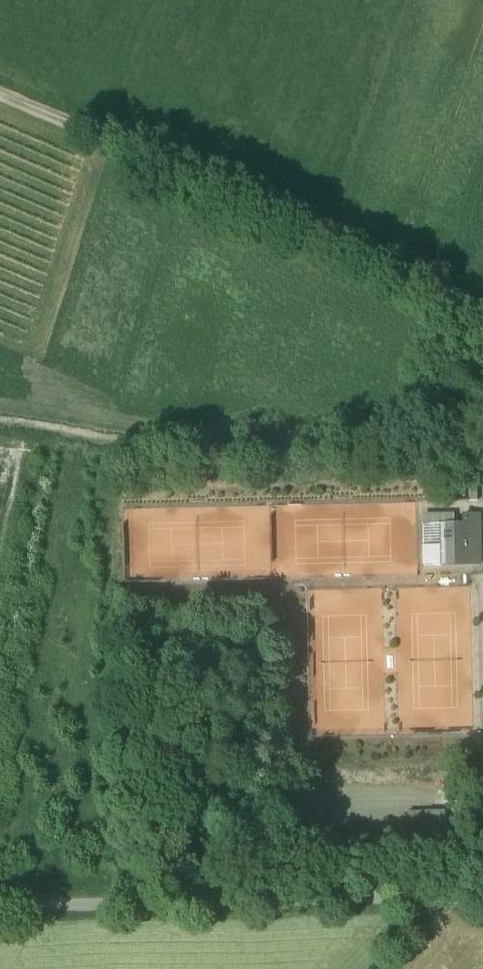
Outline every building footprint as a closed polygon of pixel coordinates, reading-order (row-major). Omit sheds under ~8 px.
[(477,483),(468,483),(468,501),(477,501),(477,483)] [(457,484),(424,485),(425,503),(458,502),(457,484)] [(463,522),(463,524),(440,524),(440,531),(448,530),(448,544),(440,545),(441,565),(480,565),(479,515),(463,516),(463,522)]
